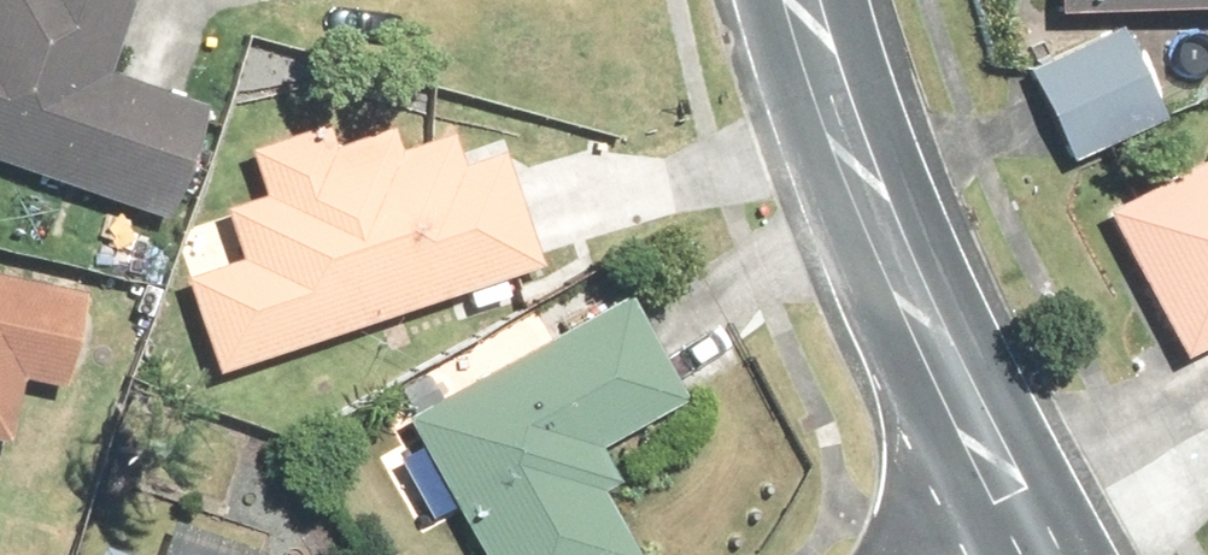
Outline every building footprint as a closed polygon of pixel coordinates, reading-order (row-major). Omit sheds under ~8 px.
[(152,210),(185,113),(91,81),(119,0),(0,0),(0,157),(152,210)] [(1097,15),(1002,61),(1047,155),(1142,109),(1097,15)] [(231,261),(182,279),(226,396),(546,275),(501,157),(459,173),(444,134),(377,160),(361,118),(252,159),(268,199),(215,219),(231,261)] [(1090,205),(1159,345),(1199,326),(1207,345),(1207,128),(1185,139),(1193,155),(1090,205)] [(9,443),(22,382),(61,390),(82,288),(0,271),(0,442),(9,443)] [(398,413),(477,554),(632,554),(579,459),(685,401),(623,289),(398,413)]
